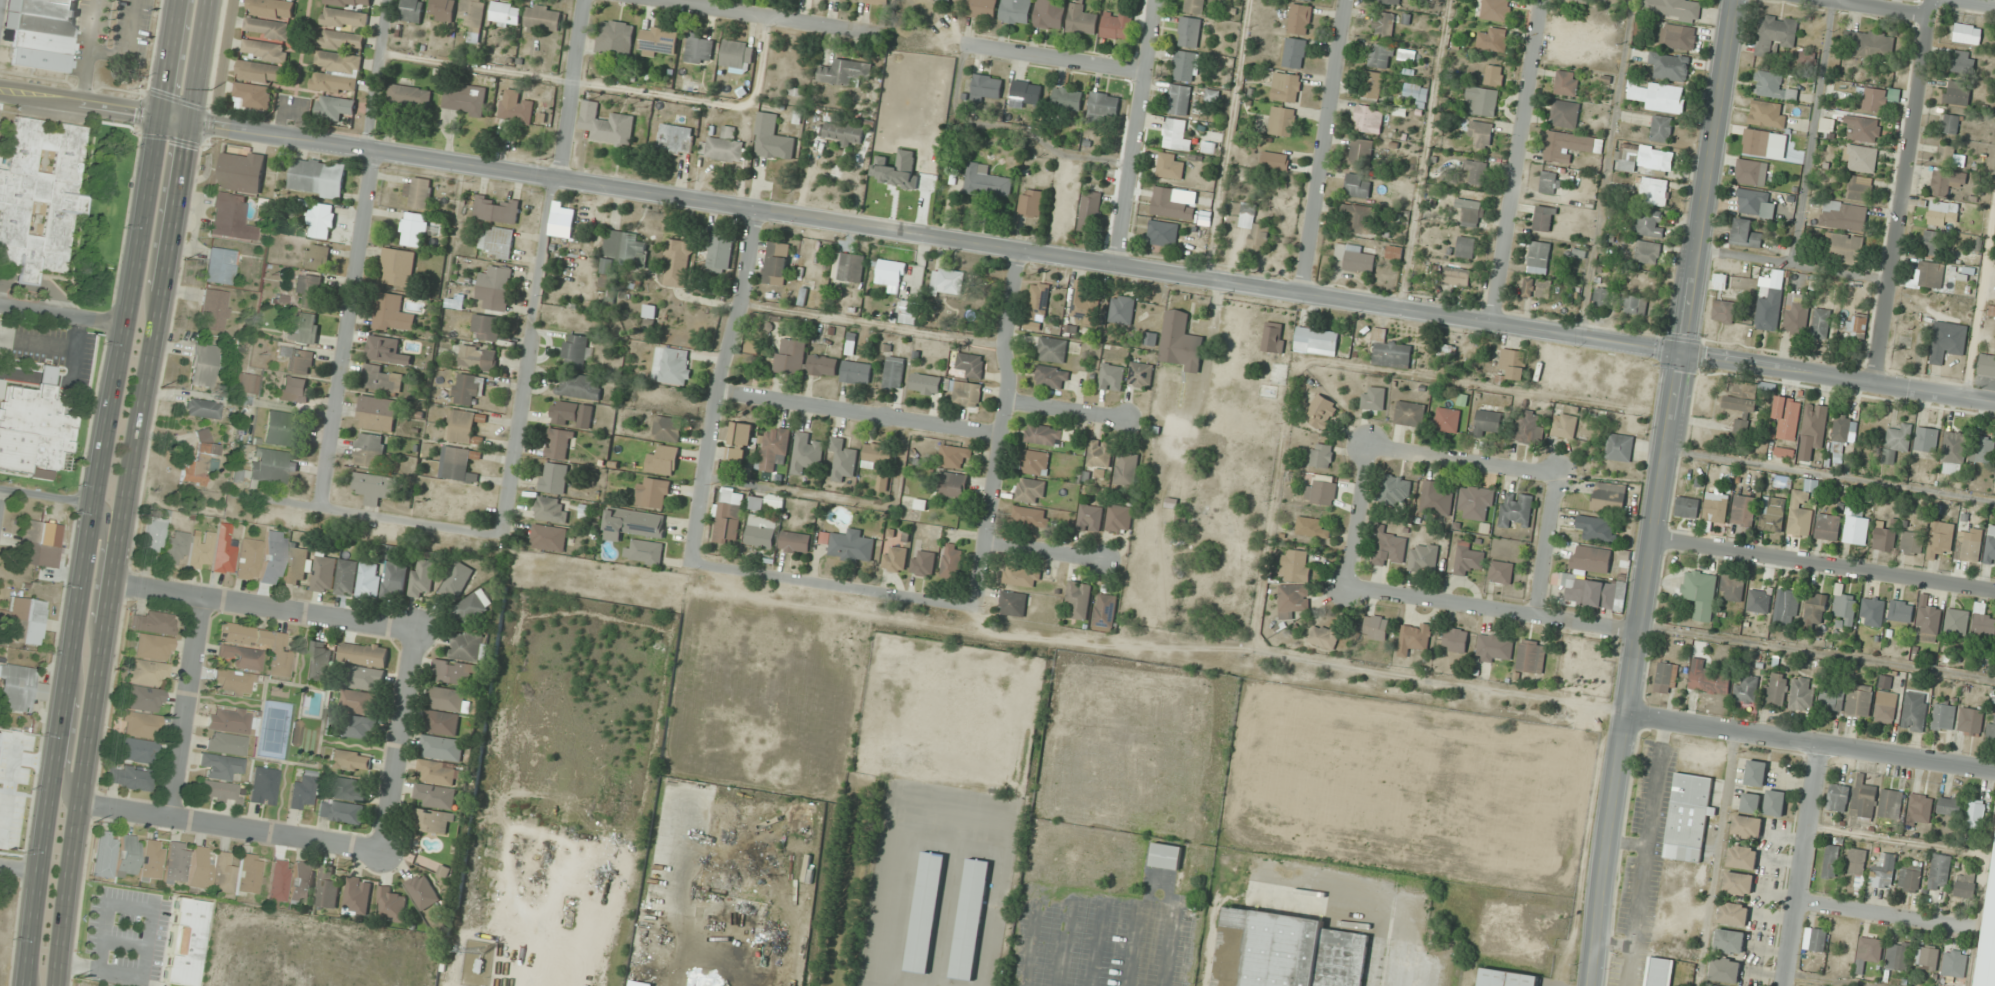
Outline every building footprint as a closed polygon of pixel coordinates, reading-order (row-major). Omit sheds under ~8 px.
[(3,27),(14,29),(9,65),(68,72),(77,0),(6,0),(3,27)] [(293,19),(295,1),(287,0),(249,0),(248,14),(293,19)] [(371,9),(372,0),(325,0),(325,3),(371,9)] [(423,22),(423,0),(402,0),(402,22),(423,22)] [(430,17),(453,21),(457,0),(433,0),(430,17)] [(467,21),(467,33),(484,33),(484,0),(461,0),(461,21),(467,21)] [(519,27),(522,6),(494,0),(490,21),(519,27)] [(966,16),(996,19),(997,0),(968,0),(966,16)] [(1029,25),(1032,0),(1002,0),(999,21),(1029,25)] [(1061,30),(1067,3),(1053,0),(1039,0),(1034,24),(1061,30)] [(1204,14),(1205,0),(1185,0),(1183,12),(1204,14)] [(1509,22),(1512,0),(1483,0),(1481,19),(1509,22)] [(1642,17),(1700,21),(1701,2),(1688,2),(1688,0),(1644,0),(1642,17)] [(1288,31),(1307,35),(1313,6),(1293,2),(1288,31)] [(1089,5),(1071,3),(1067,31),(1096,35),(1099,15),(1088,14),(1089,5)] [(560,6),(526,6),(526,29),(560,29),(560,6)] [(370,13),(325,7),(322,24),(367,30),(370,13)] [(1129,40),(1132,14),(1105,10),(1101,36),(1129,40)] [(1372,33),(1392,38),(1397,15),(1377,10),(1372,33)] [(1754,57),(1778,60),(1779,46),(1795,49),(1799,19),(1760,13),(1754,57)] [(1201,19),(1181,16),(1178,45),(1198,48),(1201,19)] [(289,39),(291,22),(247,18),(245,35),(289,39)] [(596,53),(631,58),(636,24),(600,19),(596,53)] [(1949,39),(1980,44),(1983,28),(1952,22),(1949,39)] [(1695,50),(1697,27),(1660,23),(1657,46),(1695,50)] [(678,29),(640,26),(639,55),(676,57),(678,29)] [(1488,34),(1479,33),(1476,48),(1504,53),(1508,30),(1490,26),(1488,34)] [(1894,34),(1845,30),(1843,48),(1852,48),(1852,58),(1892,61),(1894,34)] [(365,32),(319,32),(319,49),(365,49),(365,32)] [(710,65),(714,39),(689,35),(685,61),(710,65)] [(1283,66),(1303,69),(1308,40),(1287,37),(1283,66)] [(242,57),(288,62),(290,45),(245,39),(242,57)] [(720,65),(746,69),(750,43),(724,39),(720,65)] [(1369,66),(1391,69),(1394,46),(1373,43),(1369,66)] [(1972,75),(1976,53),(1955,49),(1951,71),(1972,75)] [(363,56),(318,51),(316,70),(314,69),(311,88),(357,94),(359,76),(360,76),(363,56)] [(1197,51),(1175,51),(1175,81),(1197,81),(1197,51)] [(1817,51),(1800,51),(1800,64),(1816,65),(1817,51)] [(1657,65),(1656,78),(1688,81),(1690,56),(1650,52),(1649,64),(1657,65)] [(872,63),(832,58),(831,66),(821,65),(819,81),(860,87),(861,78),(870,80),(872,63)] [(237,77),(283,85),(286,67),(240,60),(237,77)] [(1484,85),(1503,86),(1505,66),(1486,64),(1484,85)] [(1555,94),(1577,96),(1580,73),(1557,70),(1555,94)] [(1754,95),(1796,100),(1798,89),(1784,87),(1786,74),(1757,70),(1754,95)] [(1297,104),(1303,76),(1276,71),(1271,98),(1297,104)] [(1365,96),(1379,98),(1383,73),(1368,71),(1365,96)] [(990,101),(990,97),(1002,97),(1002,76),(972,76),(972,101),(990,101)] [(681,92),(698,92),(698,80),(682,79),(681,92)] [(1682,114),(1686,87),(1649,82),(1648,89),(1639,87),(1639,81),(1629,79),(1627,97),(1647,100),(1646,109),(1682,114)] [(1944,102),(1968,106),(1972,84),(1948,80),(1944,102)] [(234,103),(271,108),(274,87),(236,82),(234,103)] [(1013,103),(1041,103),(1041,82),(1013,82),(1013,103)] [(1403,99),(1426,105),(1431,88),(1407,82),(1403,99)] [(1498,97),(1474,83),(1463,104),(1487,117),(1498,97)] [(389,103),(430,108),(433,89),(391,84),(389,103)] [(1188,116),(1192,86),(1170,84),(1167,113),(1188,116)] [(486,86),(456,85),(455,90),(445,89),(444,113),(485,114),(486,86)] [(1084,91),(1054,87),(1052,108),(1082,111),(1084,91)] [(1863,109),(1885,113),(1889,91),(1867,87),(1863,109)] [(524,91),(504,88),(500,120),(532,124),(534,103),(523,102),(524,91)] [(1118,117),(1118,93),(1090,93),(1090,117),(1118,117)] [(357,101),(320,94),(316,116),(343,121),(344,112),(355,113),(357,101)] [(631,147),(635,116),(612,113),(611,120),(599,119),(602,102),(583,99),(579,129),(591,130),(589,141),(631,147)] [(1788,106),(1753,99),(1749,123),(1784,130),(1788,106)] [(1577,129),(1580,102),(1553,100),(1551,126),(1577,129)] [(1355,130),(1381,133),(1384,107),(1357,104),(1355,130)] [(1294,136),(1296,109),(1272,106),(1269,134),(1294,136)] [(794,161),(796,137),(775,135),(778,113),(758,111),(753,156),(794,161)] [(1962,117),(1947,113),(1942,131),(1957,135),(1962,117)] [(1875,144),(1880,120),(1847,114),(1844,127),(1853,129),(1851,139),(1875,144)] [(1671,143),(1674,118),(1653,115),(1650,140),(1671,143)] [(58,123),(57,132),(43,130),(44,121),(14,117),(7,170),(0,169),(0,210),(0,263),(19,265),(17,283),(36,285),(38,270),(65,273),(73,213),(84,214),(87,196),(77,195),(86,127),(58,123)] [(1186,121),(1166,117),(1162,146),(1190,151),(1192,139),(1184,137),(1186,121)] [(1494,123),(1471,121),(1468,144),(1491,146),(1494,123)] [(658,150),(691,154),(694,127),(660,124),(658,150)] [(735,141),(737,127),(723,125),(721,140),(701,137),(699,157),(744,164),(747,142),(735,141)] [(1788,134),(1745,128),(1742,153),(1784,159),(1788,134)] [(1602,155),(1604,138),(1547,130),(1543,160),(1571,164),(1573,152),(1602,155)] [(1375,142),(1354,137),(1349,162),(1369,166),(1375,142)] [(1675,150),(1620,141),(1616,169),(1637,172),(1638,167),(1671,173),(1675,150)] [(1875,173),(1878,148),(1846,144),(1843,169),(1875,173)] [(1955,164),(1955,145),(1940,145),(1940,164),(1955,164)] [(267,154),(222,149),(218,189),(262,194),(267,154)] [(1289,154),(1263,151),(1261,165),(1287,168),(1289,154)] [(1157,177),(1183,179),(1185,156),(1159,153),(1157,177)] [(343,199),(348,163),(294,157),(289,192),(343,199)] [(1766,185),(1768,162),(1738,159),(1736,183),(1766,185)] [(1464,172),(1471,172),(1471,184),(1488,184),(1488,160),(1464,160),(1464,172)] [(963,193),(1010,200),(1013,179),(988,175),(990,164),(968,161),(963,193)] [(1562,174),(1542,171),(1539,192),(1559,195),(1562,174)] [(1933,195),(1952,195),(1952,186),(1966,186),(1966,172),(1933,172),(1933,195)] [(1372,177),(1348,173),(1344,194),(1369,198),(1372,177)] [(1870,201),(1874,179),(1851,174),(1847,197),(1870,201)] [(413,198),(411,205),(425,210),(434,183),(410,175),(404,195),(413,198)] [(1667,204),(1667,179),(1642,179),(1642,204),(1667,204)] [(1176,189),(1155,186),(1151,214),(1194,220),(1196,202),(1174,199),(1176,189)] [(1044,192),(1023,188),(1019,213),(1039,217),(1044,192)] [(1773,218),(1775,202),(1770,201),(1771,193),(1739,188),(1736,213),(1773,218)] [(1104,193),(1082,190),(1076,230),(1097,233),(1104,193)] [(255,241),(256,226),(245,224),(248,195),(213,192),(209,236),(255,241)] [(517,224),(521,201),(478,195),(474,219),(517,224)] [(1478,228),(1485,204),(1458,197),(1455,207),(1466,209),(1462,224),(1478,228)] [(1870,205),(1813,198),(1812,205),(1821,206),(1818,226),(1866,232),(1870,205)] [(561,212),(563,202),(556,201),(550,234),(571,238),(575,215),(561,212)] [(1959,202),(1930,201),(1929,226),(1948,226),(1948,222),(1958,223),(1959,202)] [(333,239),(337,206),(313,202),(308,236),(333,239)] [(1256,204),(1242,203),(1240,227),(1250,228),(1248,248),(1267,249),(1269,224),(1255,223),(1256,204)] [(1350,222),(1349,232),(1369,235),(1373,207),(1344,203),(1341,221),(1350,222)] [(1533,230),(1552,233),(1557,208),(1537,205),(1533,230)] [(1664,236),(1664,210),(1637,210),(1637,236),(1664,236)] [(425,247),(429,214),(404,212),(400,244),(425,247)] [(1754,220),(1734,217),(1731,243),(1760,247),(1763,232),(1752,230),(1754,220)] [(1178,223),(1149,221),(1147,244),(1176,246),(1178,223)] [(512,259),(515,229),(491,226),(491,234),(481,233),(480,246),(485,247),(484,256),(512,259)] [(640,233),(607,229),(602,279),(614,280),(617,258),(647,262),(649,243),(639,241),(640,233)] [(1924,254),(1952,254),(1952,232),(1924,232),(1924,254)] [(734,238),(713,235),(711,247),(701,245),(698,258),(708,260),(707,270),(728,274),(734,238)] [(1863,263),(1863,235),(1827,235),(1827,263),(1863,263)] [(1456,256),(1474,258),(1476,238),(1458,236),(1456,256)] [(695,242),(672,238),(664,285),(687,289),(695,242)] [(791,243),(769,240),(763,283),(785,286),(791,243)] [(1527,271),(1547,275),(1552,244),(1532,240),(1527,271)] [(1635,260),(1659,264),(1663,244),(1639,240),(1635,260)] [(1373,273),(1376,248),(1337,243),(1335,259),(1345,260),(1344,269),(1373,273)] [(1403,247),(1387,245),(1386,259),(1402,261),(1403,247)] [(417,252),(386,247),(380,283),(412,288),(417,252)] [(204,283),(233,286),(236,251),(208,248),(204,283)] [(866,255),(836,252),(832,280),(862,284),(866,255)] [(902,287),(906,264),(880,259),(876,282),(902,287)] [(1946,265),(1922,260),(1917,284),(1940,289),(1946,265)] [(485,308),(506,311),(513,268),(492,265),(490,274),(480,273),(477,297),(487,298),(485,308)] [(1469,287),(1470,269),(1444,266),(1443,284),(1469,287)] [(965,271),(934,268),(931,293),(962,297),(965,271)] [(301,307),(318,309),(323,277),(297,273),(294,294),(303,296),(301,307)] [(1727,290),(1727,274),(1713,274),(1713,290),(1727,290)] [(1524,297),(1549,300),(1552,280),(1526,277),(1524,297)] [(1096,324),(1099,301),(1084,299),(1087,281),(1076,280),(1070,320),(1096,324)] [(1032,282),(1027,327),(1045,329),(1050,285),(1032,282)] [(1610,288),(1596,287),(1594,304),(1608,305),(1610,288)] [(1755,328),(1778,331),(1783,289),(1771,288),(1770,297),(1758,296),(1755,328)] [(230,292),(203,289),(198,330),(225,333),(230,292)] [(404,296),(380,292),(374,327),(409,332),(412,313),(401,312),(404,296)] [(1645,315),(1649,296),(1623,292),(1620,311),(1645,315)] [(1939,309),(1967,315),(1970,299),(1942,293),(1939,309)] [(1108,321),(1131,326),(1137,299),(1114,294),(1108,321)] [(899,321),(919,325),(923,304),(903,300),(899,321)] [(1712,321),(1734,323),(1736,302),(1715,300),(1712,321)] [(1786,331),(1808,331),(1808,301),(1786,301),(1786,331)] [(645,328),(656,328),(656,305),(645,305),(645,328)] [(1831,310),(1816,307),(1812,337),(1828,339),(1831,310)] [(1199,374),(1204,337),(1186,334),(1189,312),(1167,308),(1160,360),(1186,364),(1185,372),(1199,374)] [(317,345),(321,315),(289,310),(288,319),(298,320),(296,332),(287,331),(285,340),(317,345)] [(471,338),(499,341),(502,318),(475,314),(471,338)] [(1845,333),(1865,337),(1868,319),(1848,315),(1845,333)] [(1929,364),(1943,366),(1945,355),(1964,358),(1969,326),(1935,321),(1929,364)] [(1262,351),(1283,354),(1286,324),(1266,322),(1262,351)] [(1294,349),(1336,355),(1339,332),(1298,326),(1294,349)] [(1387,329),(1374,328),(1371,364),(1410,368),(1412,344),(1386,342),(1387,329)] [(562,366),(585,369),(590,336),(567,333),(562,366)] [(402,339),(371,334),(367,358),(410,366),(412,355),(400,353),(402,339)] [(1068,340),(1041,336),(1037,358),(1064,363),(1068,340)] [(775,372),(803,375),(807,341),(779,337),(775,372)] [(761,342),(747,339),(744,350),(758,354),(761,342)] [(189,386),(214,389),(218,345),(193,343),(189,386)] [(495,370),(498,350),(462,345),(459,365),(495,370)] [(312,375),(315,351),(279,346),(278,356),(288,357),(286,371),(312,375)] [(682,360),(684,350),(665,347),(659,381),(689,386),(693,362),(682,360)] [(1507,372),(1507,379),(1524,381),(1527,351),(1502,349),(1500,371),(1507,372)] [(835,379),(840,359),(811,353),(807,373),(835,379)] [(983,378),(986,356),(959,353),(957,375),(983,378)] [(1980,353),(1977,376),(1994,379),(1994,355),(1980,353)] [(902,390),(906,358),(887,356),(884,388),(902,390)] [(841,381),(869,386),(873,364),(844,360),(841,381)] [(1154,364),(1131,362),(1129,387),(1152,389),(1154,364)] [(1100,390),(1123,392),(1124,365),(1102,363),(1100,390)] [(1288,363),(1276,363),(1274,385),(1287,386),(1288,363)] [(1066,390),(1070,370),(1038,364),(1034,384),(1066,390)] [(55,477),(58,458),(70,460),(78,397),(52,393),(56,367),(40,365),(37,390),(4,386),(5,380),(0,379),(0,470),(55,477)] [(363,388),(401,393),(404,370),(366,365),(363,388)] [(557,395),(600,400),(603,378),(560,372),(557,395)] [(243,404),(258,402),(254,373),(232,376),(234,394),(241,393),(243,404)] [(453,402),(473,405),(474,396),(481,396),(484,376),(457,373),(453,402)] [(942,376),(912,373),(911,392),(940,394),(942,376)] [(308,404),(311,379),(282,376),(280,401),(308,404)] [(1757,381),(1733,379),(1732,395),(1725,394),(1724,408),(1740,410),(1738,431),(1752,433),(1757,381)] [(956,392),(954,405),(979,409),(983,385),(949,380),(947,390),(956,392)] [(1362,409),(1384,411),(1386,388),(1364,386),(1362,409)] [(356,427),(394,433),(399,400),(361,394),(356,427)] [(1311,425),(1327,433),(1340,405),(1318,395),(1310,411),(1317,414),(1311,425)] [(1796,441),(1802,400),(1776,396),(1774,420),(1779,421),(1777,439),(1796,441)] [(220,402),(187,399),(185,417),(219,419),(220,402)] [(1426,405),(1399,400),(1394,423),(1422,428),(1426,405)] [(593,427),(594,404),(552,402),(551,425),(593,427)] [(1823,448),(1829,406),(1807,403),(1803,435),(1814,437),(1812,447),(1823,448)] [(1434,429),(1458,433),(1461,411),(1438,407),(1434,429)] [(446,441),(483,445),(484,436),(474,435),(476,422),(486,423),(487,414),(450,409),(446,441)] [(302,439),(305,416),(268,411),(263,444),(292,448),(293,438),(302,439)] [(1485,431),(1502,431),(1502,411),(1476,411),(1476,437),(1485,437),(1485,431)] [(1542,412),(1516,412),(1516,443),(1542,443),(1542,412)] [(1574,439),(1578,417),(1556,412),(1552,435),(1574,439)] [(653,437),(680,442),(684,419),(657,415),(653,437)] [(1852,418),(1837,415),(1829,455),(1845,458),(1852,418)] [(729,461),(747,465),(754,425),(736,422),(729,461)] [(1062,447),(1063,437),(1073,438),(1074,430),(1028,423),(1025,442),(1062,447)] [(1912,424),(1899,423),(1899,429),(1886,428),(1883,463),(1896,464),(1897,452),(1909,454),(1912,424)] [(786,464),(791,430),(772,427),(771,435),(761,434),(756,469),(775,472),(776,462),(786,464)] [(1939,429),(1917,427),(1915,451),(1937,453),(1939,429)] [(573,429),(547,429),(547,457),(573,457),(573,429)] [(181,484),(205,486),(206,473),(216,474),(219,443),(207,443),(208,431),(197,430),(195,461),(183,460),(181,484)] [(1941,472),(1962,475),(1966,434),(1945,431),(1941,472)] [(352,463),(382,468),(387,437),(358,432),(352,463)] [(824,443),(814,443),(815,434),(796,432),(793,474),(808,475),(809,465),(822,466),(824,443)] [(1605,459),(1630,463),(1635,437),(1610,433),(1605,459)] [(1994,461),(1994,459),(1991,436),(1972,440),(1976,464),(1994,461)] [(859,450),(848,449),(849,439),(832,437),(830,456),(837,457),(834,481),(845,482),(846,474),(855,476),(859,450)] [(1096,466),(1096,477),(1111,476),(1109,440),(1088,441),(1090,466),(1096,466)] [(1308,465),(1330,469),(1335,446),(1313,441),(1308,465)] [(863,461),(891,464),(894,446),(865,442),(863,461)] [(680,448),(661,445),(659,454),(650,452),(646,471),(674,476),(680,448)] [(961,468),(962,458),(971,459),(972,449),(942,445),(939,466),(961,468)] [(481,460),(482,451),(447,446),(442,479),(478,484),(480,474),(469,472),(471,458),(481,460)] [(1774,455),(1793,461),(1795,451),(1777,446),(1774,455)] [(291,453),(254,447),(248,480),(285,486),(288,473),(297,474),(299,463),(290,461),(291,453)] [(1050,452),(1024,449),(1021,473),(1047,476),(1050,452)] [(1138,455),(1118,453),(1115,484),(1135,486),(1138,455)] [(567,464),(541,464),(541,493),(567,493),(567,464)] [(380,497),(395,499),(399,478),(355,471),(351,496),(380,502),(380,497)] [(968,475),(943,471),(939,495),(964,499),(968,475)] [(888,475),(878,475),(879,491),(888,491),(888,475)] [(1333,507),(1338,480),(1319,476),(1318,484),(1308,482),(1305,501),(1333,507)] [(1790,487),(1790,476),(1776,476),(1776,487),(1790,487)] [(1046,481),(1019,477),(1016,500),(1043,504),(1046,481)] [(1409,504),(1409,477),(1384,477),(1384,504),(1409,504)] [(670,479),(638,478),(637,507),(669,508),(670,479)] [(1446,491),(1445,480),(1422,482),(1424,514),(1453,512),(1451,491),(1446,491)] [(1627,484),(1594,481),(1591,510),(1624,513),(1627,484)] [(1813,510),(1806,509),(1808,489),(1815,489),(1815,484),(1807,483),(1806,491),(1793,489),(1787,535),(1810,538),(1813,510)] [(1457,517),(1491,522),(1495,489),(1462,484),(1457,517)] [(1499,526),(1529,531),(1534,496),(1505,491),(1499,526)] [(1704,521),(1726,524),(1729,494),(1707,492),(1704,521)] [(720,500),(714,541),(737,545),(745,494),(734,493),(733,502),(720,500)] [(766,505),(781,509),(784,498),(768,494),(766,505)] [(1732,525),(1754,527),(1755,496),(1734,495),(1732,525)] [(1782,533),(1786,498),(1764,496),(1760,530),(1782,533)] [(561,497),(537,497),(538,521),(568,520),(568,508),(561,508),(561,497)] [(1699,499),(1677,497),(1676,517),(1697,519),(1699,499)] [(1104,506),(1081,504),(1078,530),(1101,533),(1104,506)] [(1108,532),(1131,533),(1132,505),(1108,504),(1108,532)] [(1045,528),(1049,511),(1015,505),(1012,522),(1045,528)] [(662,537),(665,514),(608,507),(604,540),(622,542),(624,532),(662,537)] [(1842,517),(1819,512),(1814,537),(1837,542),(1842,517)] [(779,518),(751,513),(746,545),(773,549),(779,518)] [(1331,530),(1321,528),(1323,520),(1299,515),(1295,532),(1329,540),(1331,530)] [(1610,530),(1611,520),(1578,515),(1577,526),(1586,528),(1585,539),(1616,543),(1618,531),(1610,530)] [(1843,541),(1866,546),(1870,519),(1848,515),(1843,541)] [(141,560),(159,563),(166,519),(148,516),(141,560)] [(58,570),(64,525),(23,519),(16,564),(58,570)] [(1927,558),(1937,560),(1938,551),(1951,553),(1955,524),(1933,520),(1927,558)] [(232,575),(238,538),(227,536),(229,525),(219,523),(212,572),(232,575)] [(530,547),(565,552),(568,529),(534,524),(530,547)] [(1989,525),(1984,563),(1994,564),(1994,526),(1989,525)] [(1894,552),(1897,529),(1876,527),(1873,549),(1894,552)] [(829,561),(873,560),(873,540),(865,540),(865,529),(844,529),(844,535),(821,535),(821,545),(828,545),(829,561)] [(165,563),(184,566),(189,533),(170,530),(165,563)] [(809,555),(812,535),(782,530),(779,550),(809,555)] [(1900,552),(1921,556),(1925,534),(1904,530),(1900,552)] [(279,586),(287,534),(267,531),(259,583),(279,586)] [(211,569),(211,533),(203,533),(203,534),(190,534),(190,569),(211,569)] [(1374,564),(1405,565),(1406,535),(1375,534),(1374,564)] [(1978,563),(1982,542),(1959,537),(1955,558),(1978,563)] [(632,548),(625,547),(623,559),(661,566),(665,543),(633,538),(632,548)] [(236,579),(256,581),(261,542),(240,540),(236,579)] [(1485,554),(1477,553),(1478,544),(1459,541),(1454,574),(1472,577),(1473,568),(1483,569),(1485,554)] [(308,585),(308,550),(300,550),(300,543),(287,543),(287,585),(308,585)] [(1409,571),(1436,573),(1438,545),(1411,543),(1409,571)] [(1570,568),(1608,574),(1612,550),(1574,544),(1570,568)] [(882,570),(905,573),(908,548),(885,545),(882,570)] [(944,576),(961,576),(961,545),(944,545),(944,576)] [(937,553),(915,548),(910,573),(932,578),(937,553)] [(1282,582),(1309,582),(1309,550),(1282,550),(1282,582)] [(338,558),(318,555),(312,590),(332,593),(338,558)] [(406,599),(408,559),(387,558),(385,598),(406,599)] [(408,594),(428,599),(437,563),(418,558),(408,594)] [(356,559),(337,561),(339,596),(358,595),(356,559)] [(475,569),(457,560),(442,589),(459,598),(475,569)] [(1488,581),(1511,584),(1515,563),(1492,560),(1488,581)] [(359,598),(379,600),(382,564),(361,563),(359,598)] [(1003,583),(1034,587),(1036,571),(1005,567),(1003,583)] [(1680,598),(1696,600),(1694,621),(1711,623),(1718,573),(1684,569),(1680,598)] [(1623,610),(1627,582),(1554,573),(1552,585),(1565,587),(1563,603),(1623,610)] [(1721,600),(1743,601),(1744,580),(1721,580),(1721,600)] [(1092,584),(1070,581),(1065,617),(1087,620),(1092,584)] [(1279,619),(1299,619),(1299,609),(1309,609),(1309,586),(1279,586),(1279,619)] [(493,604),(481,588),(453,611),(465,626),(493,604)] [(1748,612),(1770,613),(1771,590),(1750,589),(1748,612)] [(1780,619),(1797,621),(1800,592),(1783,590),(1780,619)] [(1027,593),(1001,591),(999,614),(1025,616),(1027,593)] [(1828,595),(1810,592),(1804,624),(1822,627),(1828,595)] [(1117,596),(1098,593),(1094,625),(1113,628),(1117,596)] [(1833,616),(1844,617),(1843,625),(1853,627),(1857,597),(1836,594),(1833,616)] [(1859,623),(1881,628),(1887,601),(1864,596),(1859,623)] [(3,642),(41,647),(47,602),(8,597),(3,642)] [(1914,603),(1892,600),(1889,620),(1911,623),(1914,603)] [(1915,631),(1925,632),(1924,640),(1936,642),(1943,607),(1920,603),(1915,631)] [(1970,611),(1948,608),(1944,633),(1966,636),(1970,611)] [(1976,613),(1972,634),(1994,638),(1994,616),(1976,613)] [(172,635),(173,619),(132,615),(130,631),(172,635)] [(1363,637),(1386,641),(1390,619),(1367,615),(1363,637)] [(1340,632),(1315,622),(1308,641),(1334,651),(1340,632)] [(1399,656),(1407,657),(1409,648),(1428,650),(1431,625),(1402,622),(1399,656)] [(268,631),(221,624),(218,642),(266,649),(268,631)] [(1466,653),(1470,631),(1446,627),(1442,649),(1466,653)] [(286,634),(274,633),(268,675),(289,678),(293,653),(283,652),(286,634)] [(451,659),(481,661),(483,635),(453,633),(451,659)] [(170,662),(173,639),(138,635),(135,657),(170,662)] [(1477,661),(1512,662),(1513,637),(1478,635),(1477,661)] [(1516,671),(1543,674),(1547,642),(1520,639),(1516,671)] [(335,644),(314,640),(306,680),(328,684),(335,644)] [(341,662),(387,668),(390,646),(343,641),(341,662)] [(232,668),(260,672),(263,652),(220,644),(218,655),(234,658),(232,668)] [(1728,695),(1731,673),(1703,670),(1705,658),(1692,657),(1688,690),(1728,695)] [(432,680),(472,686),(476,664),(435,659),(432,680)] [(128,683),(165,687),(168,664),(130,660),(128,683)] [(1674,695),(1679,665),(1659,661),(1654,691),(1674,695)] [(31,702),(45,704),(47,683),(37,682),(38,668),(0,665),(0,682),(3,683),(0,710),(31,713),(31,702)] [(384,691),(385,670),(349,667),(348,688),(384,691)] [(211,692),(251,698),(254,675),(215,670),(211,692)] [(1765,702),(1780,706),(1788,678),(1772,674),(1765,702)] [(1757,702),(1757,676),(1735,676),(1735,702),(1757,702)] [(1814,679),(1792,679),(1792,710),(1814,710),(1814,679)] [(1846,715),(1869,718),(1874,687),(1851,683),(1846,715)] [(161,713),(164,691),(128,687),(126,710),(161,713)] [(428,708),(465,712),(467,691),(431,687),(428,708)] [(1844,690),(1820,689),(1819,712),(1843,713),(1844,690)] [(379,715),(381,694),(344,690),(341,711),(379,715)] [(1899,695),(1879,691),(1873,720),(1892,724),(1899,695)] [(1928,694),(1906,692),(1902,730),(1924,732),(1928,694)] [(1953,730),(1956,705),(1935,703),(1932,728),(1953,730)] [(1963,732),(1980,734),(1984,710),(1967,707),(1963,732)] [(217,710),(216,715),(207,714),(206,732),(256,735),(258,713),(217,710)] [(425,731),(456,737),(460,716),(428,710),(425,731)] [(121,735),(157,740),(160,717),(124,712),(121,735)] [(376,721),(347,713),(342,733),(371,741),(376,721)] [(1988,722),(1985,743),(1994,744),(1994,723),(1988,722)] [(246,738),(207,733),(205,752),(244,756),(246,738)] [(420,756),(461,762),(464,741),(423,735),(420,756)] [(157,741),(118,740),(118,761),(156,763),(157,741)] [(329,766),(370,772),(373,755),(332,749),(329,766)] [(206,779),(231,782),(232,773),(242,774),(244,760),(201,754),(199,767),(208,768),(206,779)] [(1764,787),(1767,763),(1748,760),(1744,785),(1764,787)] [(418,782),(456,785),(457,763),(419,761),(418,782)] [(106,784),(148,792),(152,772),(110,765),(106,784)] [(279,771),(254,767),(249,803),(274,807),(279,771)] [(1664,858),(1700,862),(1707,811),(1708,811),(1712,777),(1674,772),(1664,858)] [(365,803),(369,783),(334,776),(330,797),(365,803)] [(313,778),(290,778),(290,810),(313,810),(313,778)] [(244,787),(199,780),(196,799),(240,806),(244,787)] [(1826,809),(1845,813),(1850,787),(1831,783),(1826,809)] [(1851,817),(1873,819),(1878,786),(1856,783),(1851,817)] [(414,805),(454,809),(456,788),(416,784),(414,805)] [(1879,816),(1899,819),(1902,791),(1882,788),(1879,816)] [(1783,817),(1786,791),(1767,790),(1764,815),(1783,817)] [(1758,814),(1762,795),(1743,792),(1740,811),(1758,814)] [(1911,813),(1915,813),(1916,823),(1932,822),(1931,793),(1910,794),(1911,813)] [(1961,800),(1940,797),(1938,814),(1959,817),(1961,800)] [(365,807),(321,799),(318,817),(362,825),(365,807)] [(1966,828),(1983,829),(1986,801),(1969,800),(1966,828)] [(451,833),(453,812),(412,809),(411,829),(451,833)] [(1732,838),(1760,840),(1762,818),(1734,815),(1732,838)] [(1975,985),(1994,985),(1994,824),(1975,985)] [(93,876),(112,879),(117,835),(98,832),(93,876)] [(139,837),(119,836),(118,877),(138,877),(139,837)] [(159,883),(165,843),(145,840),(139,880),(159,883)] [(190,845),(170,842),(163,882),(183,886),(190,845)] [(1183,848),(1154,843),(1150,867),(1180,872),(1183,848)] [(1755,870),(1757,848),(1730,845),(1727,867),(1755,870)] [(1823,877),(1837,878),(1840,846),(1826,845),(1823,877)] [(213,859),(205,858),(206,849),(193,847),(188,888),(209,891),(213,859)] [(1868,850),(1850,848),(1847,874),(1857,875),(1856,882),(1865,883),(1868,850)] [(946,854),(922,851),(907,972),(930,974),(946,854)] [(233,895),(237,865),(227,864),(228,854),(217,852),(212,892),(233,895)] [(1951,856),(1934,853),(1928,888),(1946,891),(1951,856)] [(264,857),(243,854),(237,892),(258,895),(264,857)] [(1869,886),(1891,889),(1897,855),(1886,854),(1884,866),(1873,864),(1869,886)] [(991,861),(968,857),(951,978),(975,981),(991,861)] [(268,901),(286,903),(290,861),(272,860),(268,901)] [(315,865),(294,862),(290,901),(310,903),(315,865)] [(1924,868),(1904,862),(1897,887),(1917,892),(1924,868)] [(332,877),(333,866),(321,865),(317,907),(337,909),(340,878),(332,877)] [(423,911),(441,899),(424,871),(405,882),(423,911)] [(1977,873),(1957,871),(1955,896),(1975,898),(1977,873)] [(1724,894),(1752,895),(1753,874),(1725,873),(1724,894)] [(373,880),(349,877),(344,912),(368,916),(373,880)] [(396,887),(380,887),(378,919),(405,920),(406,897),(395,896),(396,887)] [(208,902),(173,897),(161,983),(187,985),(196,985),(208,902)] [(1718,922),(1746,927),(1749,906),(1722,902),(1718,922)] [(1369,935),(1322,929),(1324,920),(1224,906),(1213,985),(1362,985),(1369,935)] [(1826,951),(1828,929),(1807,928),(1806,950),(1826,951)] [(1742,954),(1745,932),(1716,929),(1714,951),(1742,954)] [(1884,941),(1862,936),(1854,972),(1864,974),(1866,962),(1879,964),(1884,941)] [(1886,969),(1907,971),(1909,944),(1889,942),(1886,969)] [(1940,948),(1919,945),(1915,969),(1936,972),(1940,948)] [(1969,953),(1947,948),(1941,975),(1963,980),(1969,953)] [(1710,980),(1738,983),(1741,961),(1712,958),(1710,980)] [(1479,967),(1476,985),(1539,985),(1540,976),(1479,967)]
